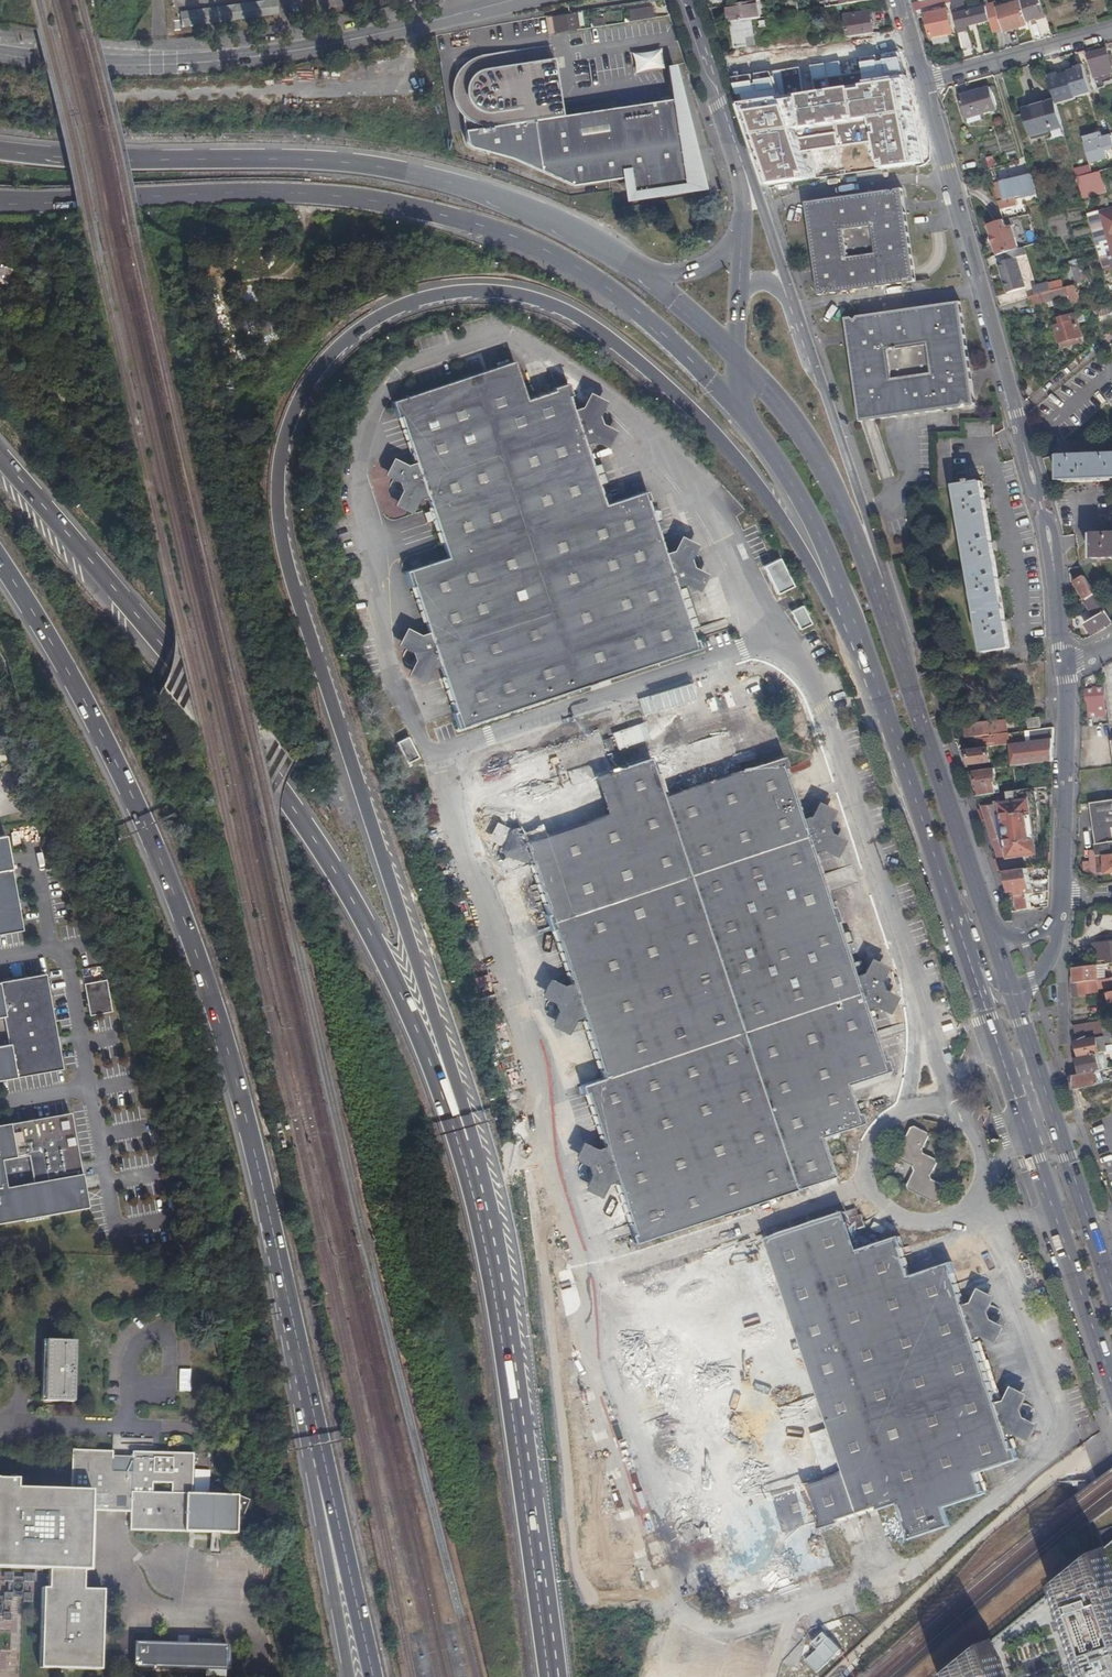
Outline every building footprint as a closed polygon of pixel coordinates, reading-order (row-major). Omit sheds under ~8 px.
[(180,13),(182,28),(278,15),(276,0),(274,0),(180,13)] [(918,2),(920,11),(952,2),(951,0),(925,0),(921,1),(918,2)] [(952,2),(957,26),(985,19),(982,8),(963,12),(961,0),(951,0),(952,2)] [(1024,10),(1025,10),(1029,21),(1045,16),(1040,0),(1024,0),(1021,1),(1024,10)] [(730,5),(733,22),(752,19),(762,18),(759,1),(753,2),(730,5)] [(1005,32),(1027,25),(1020,2),(998,8),(1005,32)] [(652,16),(651,7),(631,10),(632,19),(652,16)] [(985,19),(957,26),(958,31),(967,28),(966,26),(990,20),(987,7),(982,8),(985,19)] [(931,37),(953,33),(948,10),(935,12),(934,9),(931,10),(931,13),(926,14),(931,37)] [(846,16),(849,37),(876,33),(873,12),(846,16)] [(555,32),(579,29),(577,21),(571,22),(570,14),(553,16),(555,32)] [(546,17),(549,33),(555,32),(553,16),(546,17)] [(752,19),(733,22),(737,48),(757,45),(752,19)] [(964,45),(971,43),(967,28),(958,31),(961,46),(964,45)] [(997,45),(1007,43),(1004,32),(994,34),(997,45)] [(879,34),(865,36),(867,47),(880,45),(879,34)] [(455,59),(460,97),(556,82),(551,45),(504,52),(455,59)] [(1096,52),(1089,54),(1090,60),(1095,77),(1111,73),(1111,66),(1107,49),(1096,52)] [(633,71),(661,70),(660,51),(633,52),(633,71)] [(742,54),(726,56),(728,61),(742,59),(744,70),(768,67),(768,62),(765,63),(764,54),(743,57),(742,54)] [(1100,94),(1095,77),(1090,60),(1081,62),(1090,97),(1100,94)] [(769,71),(768,67),(744,70),(746,83),(768,80),(767,71),(769,71)] [(791,70),(792,80),(803,78),(801,68),(791,70)] [(556,82),(460,97),(467,139),(468,141),(469,142),(471,144),(512,157),(571,185),(629,176),(632,191),(687,183),(674,98),(562,115),(556,82)] [(991,87),(968,94),(974,117),(982,114),(998,109),(991,87)] [(974,117),(968,94),(961,96),(968,118),(974,117)] [(809,102),(813,127),(841,123),(837,98),(809,102)] [(1035,107),(1042,133),(1063,127),(1056,100),(1035,107)] [(1032,136),(1042,133),(1035,107),(1034,107),(1034,109),(1026,112),(1032,136)] [(849,108),(841,109),(843,119),(851,118),(849,108)] [(784,146),(797,144),(800,144),(810,142),(823,142),(823,140),(826,140),(826,136),(823,137),(811,133),(810,127),(797,129),(769,133),(753,135),(757,149),(767,147),(768,156),(785,154),(784,146)] [(1103,140),(1101,134),(1083,139),(1091,165),(1107,160),(1105,152),(1111,150),(1111,138),(1103,140)] [(993,156),(987,158),(990,168),(996,166),(993,156)] [(1090,165),(1075,169),(1077,176),(1092,172),(1090,165)] [(1092,193),(1103,190),(1097,173),(1089,176),(1089,178),(1088,178),(1092,193)] [(1003,200),(999,201),(1001,209),(1017,205),(1016,197),(1030,193),(1026,176),(1010,180),(1010,177),(1005,178),(1006,181),(999,183),(1003,200)] [(1082,196),(1092,193),(1088,178),(1079,181),(1079,184),(1080,188),(1081,192),(1082,196)] [(791,183),(777,185),(778,192),(792,190),(791,183)] [(999,183),(994,184),(999,201),(1003,200),(999,183)] [(827,278),(819,289),(820,296),(827,295),(830,292),(833,294),(907,283),(916,274),(907,213),(898,214),(896,205),(905,195),(904,188),(897,189),(894,193),(891,190),(817,201),(808,210),(817,271),(826,270),(827,278)] [(898,214),(907,213),(905,195),(896,205),(898,214)] [(808,210),(817,201),(807,202),(808,210)] [(1089,218),(1099,253),(1110,249),(1111,256),(1111,211),(1089,218)] [(1004,220),(1013,249),(1019,247),(1012,221),(1011,218),(1004,220)] [(1005,251),(1013,249),(1004,220),(992,223),(1001,253),(1005,251)] [(990,224),(998,254),(1001,253),(992,223),(990,224)] [(1013,249),(1024,287),(1026,286),(1018,256),(1027,254),(1025,246),(1019,247),(1013,249)] [(1013,290),(1024,287),(1013,249),(1005,251),(1007,259),(1003,260),(1013,290)] [(1099,253),(1104,271),(1111,268),(1111,256),(1110,249),(1099,253)] [(1008,292),(1013,290),(1003,260),(999,261),(1008,292)] [(1074,283),(1075,285),(1083,283),(1078,266),(1070,268),(1074,283)] [(826,270),(817,271),(819,289),(827,278),(826,270)] [(1040,292),(1042,291),(1049,289),(1047,280),(1037,283),(1040,292)] [(1043,292),(1045,302),(1068,297),(1065,287),(1043,292)] [(1045,302),(1043,292),(1027,296),(1030,307),(1045,303),(1045,302)] [(847,316),(847,323),(859,331),(860,339),(850,340),(859,412),(869,419),(870,419),(963,408),(966,404),(969,406),(976,405),(975,398),(964,391),(963,382),(973,381),(964,308),(955,302),(859,314),(857,317),(854,315),(847,316)] [(1073,313),(1081,341),(1083,341),(1076,312),(1073,313)] [(1066,345),(1081,341),(1073,313),(1059,317),(1061,323),(1054,325),(1059,342),(1065,340),(1066,345)] [(859,331),(847,323),(850,340),(860,339),(859,331)] [(457,729),(698,648),(695,639),(692,640),(672,579),(691,573),(685,555),(666,561),(646,500),(649,499),(646,490),(604,504),(581,435),(600,429),(594,411),(575,417),(568,396),(571,395),(567,383),(524,397),(513,361),(392,402),(397,418),(400,417),(417,470),(398,477),(404,495),(423,488),(447,557),(405,572),(410,587),(412,587),(430,640),(412,647),(418,665),(436,659),(455,712),(452,713),(457,729)] [(964,391),(975,398),(973,381),(963,382),(964,391)] [(869,419),(859,412),(860,420),(869,419)] [(937,437),(938,486),(953,486),(952,436),(937,437)] [(1060,479),(1077,478),(1077,481),(1103,480),(1102,477),(1111,477),(1111,452),(1091,453),(1090,450),(1083,451),(1084,453),(1059,454),(1060,479)] [(969,483),(956,485),(985,657),(990,656),(990,652),(1011,648),(1007,628),(1010,628),(1009,621),(1006,622),(1000,586),(1003,585),(1002,579),(999,579),(994,550),(997,549),(996,543),(993,543),(987,507),(990,507),(989,500),(986,501),(983,481),(979,482),(978,479),(968,481),(969,483)] [(1094,557),(1111,557),(1111,532),(1093,533),(1094,557)] [(1076,580),(1087,599),(1096,594),(1085,575),(1076,580)] [(1111,620),(1111,619),(1096,594),(1087,599),(1085,600),(1094,615),(1095,614),(1097,616),(1086,622),(1092,632),(1111,620)] [(1072,604),(1072,608),(1085,601),(1083,597),(1072,604)] [(1085,688),(1086,698),(1088,698),(1089,716),(1106,715),(1104,690),(1094,691),(1094,687),(1085,688)] [(1029,717),(1030,727),(1042,725),(1041,716),(1029,717)] [(1006,719),(965,724),(967,737),(977,735),(978,735),(1007,732),(1008,732),(1006,719)] [(1055,726),(1027,730),(1029,741),(1055,737),(1056,726),(1055,726)] [(991,746),(1008,743),(1007,732),(978,735),(979,747),(991,746)] [(1011,743),(1013,765),(1015,765),(1044,761),(1054,760),(1055,747),(1055,737),(1029,741),(1011,743)] [(979,747),(969,748),(971,764),(993,761),(991,746),(979,747)] [(980,782),(982,795),(1003,791),(1002,780),(1004,779),(1002,766),(996,767),(976,769),(978,783),(980,782)] [(1037,787),(1003,792),(1004,795),(1004,799),(995,800),(996,803),(990,804),(995,817),(988,819),(996,846),(1003,844),(1007,857),(1041,852),(1041,843),(1040,811),(1037,787)] [(1091,803),(1096,837),(1097,855),(1111,853),(1111,801),(1091,803)] [(995,817),(990,804),(983,805),(988,819),(995,817)] [(21,930),(21,928),(4,835),(0,836),(0,934),(21,930)] [(1003,844),(996,846),(1000,858),(1007,857),(1003,844)] [(1097,855),(1098,872),(1111,871),(1111,853),(1097,855)] [(1018,895),(1030,893),(1034,892),(1028,868),(1007,870),(1012,890),(1007,891),(1009,896),(1018,895)] [(1032,908),(1030,893),(1018,895),(1020,909),(1032,908)] [(1111,963),(1111,942),(1096,944),(1098,961),(1109,960),(1109,963),(1111,963)] [(1098,965),(1076,968),(1074,968),(1075,977),(1073,977),(1072,977),(1073,983),(1077,982),(1080,982),(1100,979),(1102,979),(1108,978),(1106,964),(1098,965)] [(61,1068),(44,973),(0,981),(0,1079),(61,1068)] [(1108,978),(1102,979),(1100,979),(1080,982),(1082,993),(1100,991),(1099,988),(1111,986),(1111,977),(1108,978)] [(85,982),(91,1014),(108,1010),(102,979),(85,982)] [(1102,1020),(1105,1035),(1111,1034),(1111,1018),(1102,1020)] [(1105,1035),(1102,1020),(1074,1025),(1074,1034),(1074,1041),(1078,1040),(1105,1035)] [(1108,1051),(1107,1045),(1105,1035),(1078,1040),(1081,1056),(1107,1051),(1108,1051)] [(1081,1056),(1079,1056),(1082,1073),(1098,1069),(1110,1067),(1107,1051),(1081,1056)] [(1086,1086),(1101,1083),(1098,1069),(1082,1073),(1074,1075),(1074,1082),(1074,1089),(1086,1086)] [(1101,1083),(1086,1086),(1089,1098),(1111,1093),(1111,1081),(1101,1083)] [(86,1207),(69,1113),(0,1126),(0,1223),(86,1207)] [(938,1158),(922,1152),(931,1132),(911,1124),(897,1158),(916,1166),(906,1189),(939,1203),(947,1184),(930,1177),(938,1158)] [(45,1340),(43,1401),(73,1402),(74,1341),(45,1340)] [(39,1668),(100,1670),(102,1589),(81,1589),(82,1570),(87,1570),(89,1510),(130,1512),(129,1530),(210,1533),(211,1494),(191,1494),(192,1454),(131,1452),(131,1472),(112,1472),(112,1451),(71,1450),(70,1489),(16,1487),(16,1479),(0,1478),(0,1568),(29,1569),(29,1562),(52,1563),(52,1588),(41,1588),(39,1668)] [(1055,1585),(1085,1676),(1111,1676),(1111,1539),(1055,1585)] [(985,1642),(942,1676),(997,1676),(985,1642)] [(227,1652),(135,1650),(134,1671),(226,1674),(227,1652)]
